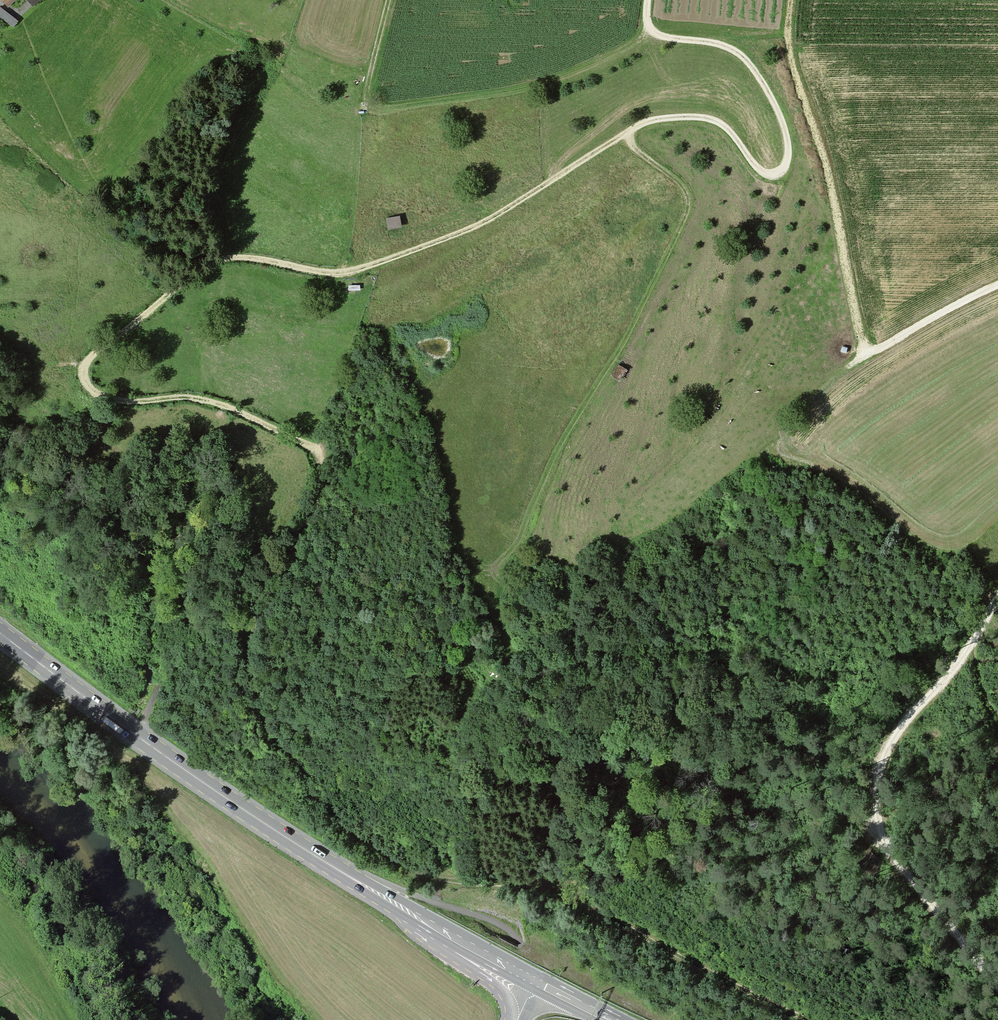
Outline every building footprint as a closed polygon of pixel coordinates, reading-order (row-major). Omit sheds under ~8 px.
[(1,1),(9,10),(19,0),(0,0),(0,2),(1,1)] [(34,8),(42,0),(26,0),(34,8)] [(0,7),(0,18),(14,29),(20,22),(0,7)] [(385,216),(388,228),(402,225),(399,213),(385,216)]
